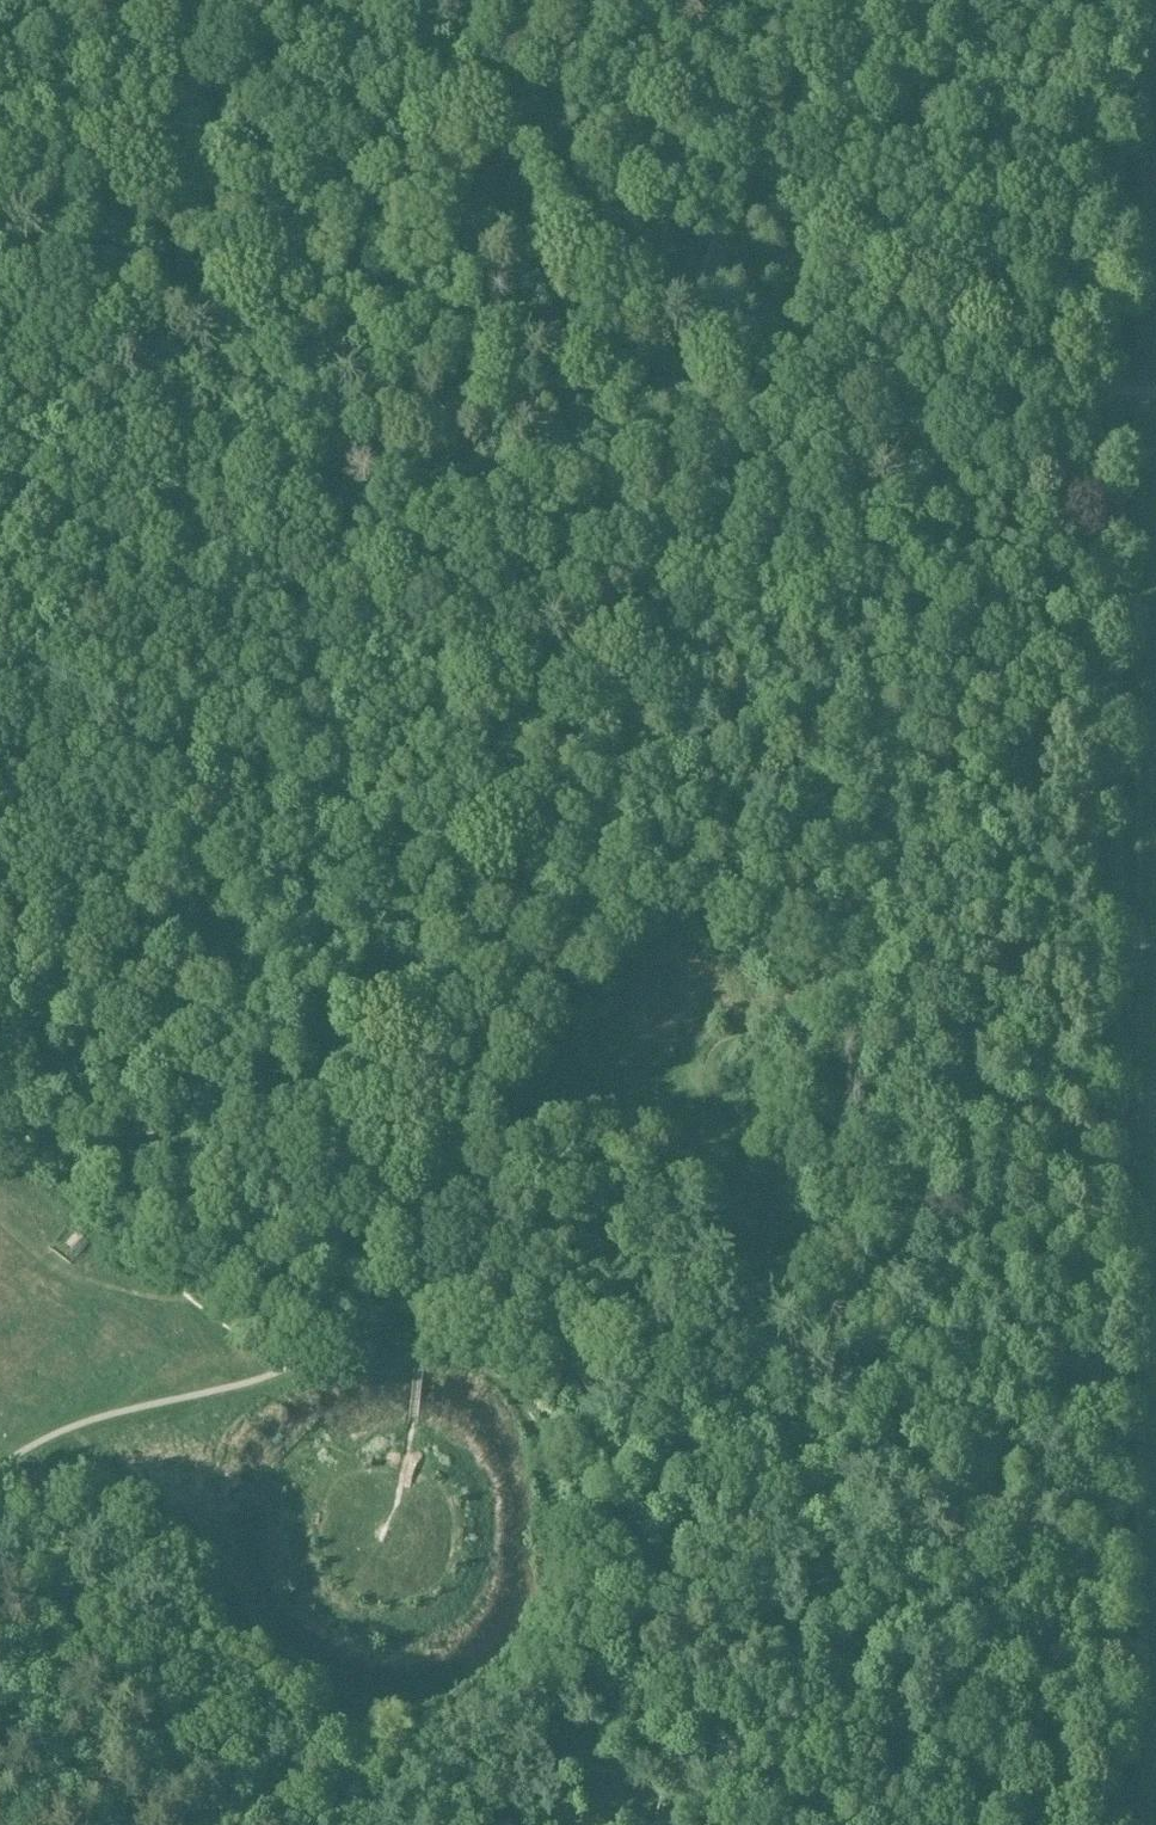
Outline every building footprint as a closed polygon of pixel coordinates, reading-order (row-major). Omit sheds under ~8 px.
[(91,1246),(78,1233),(66,1245),(79,1258),(91,1246)]
